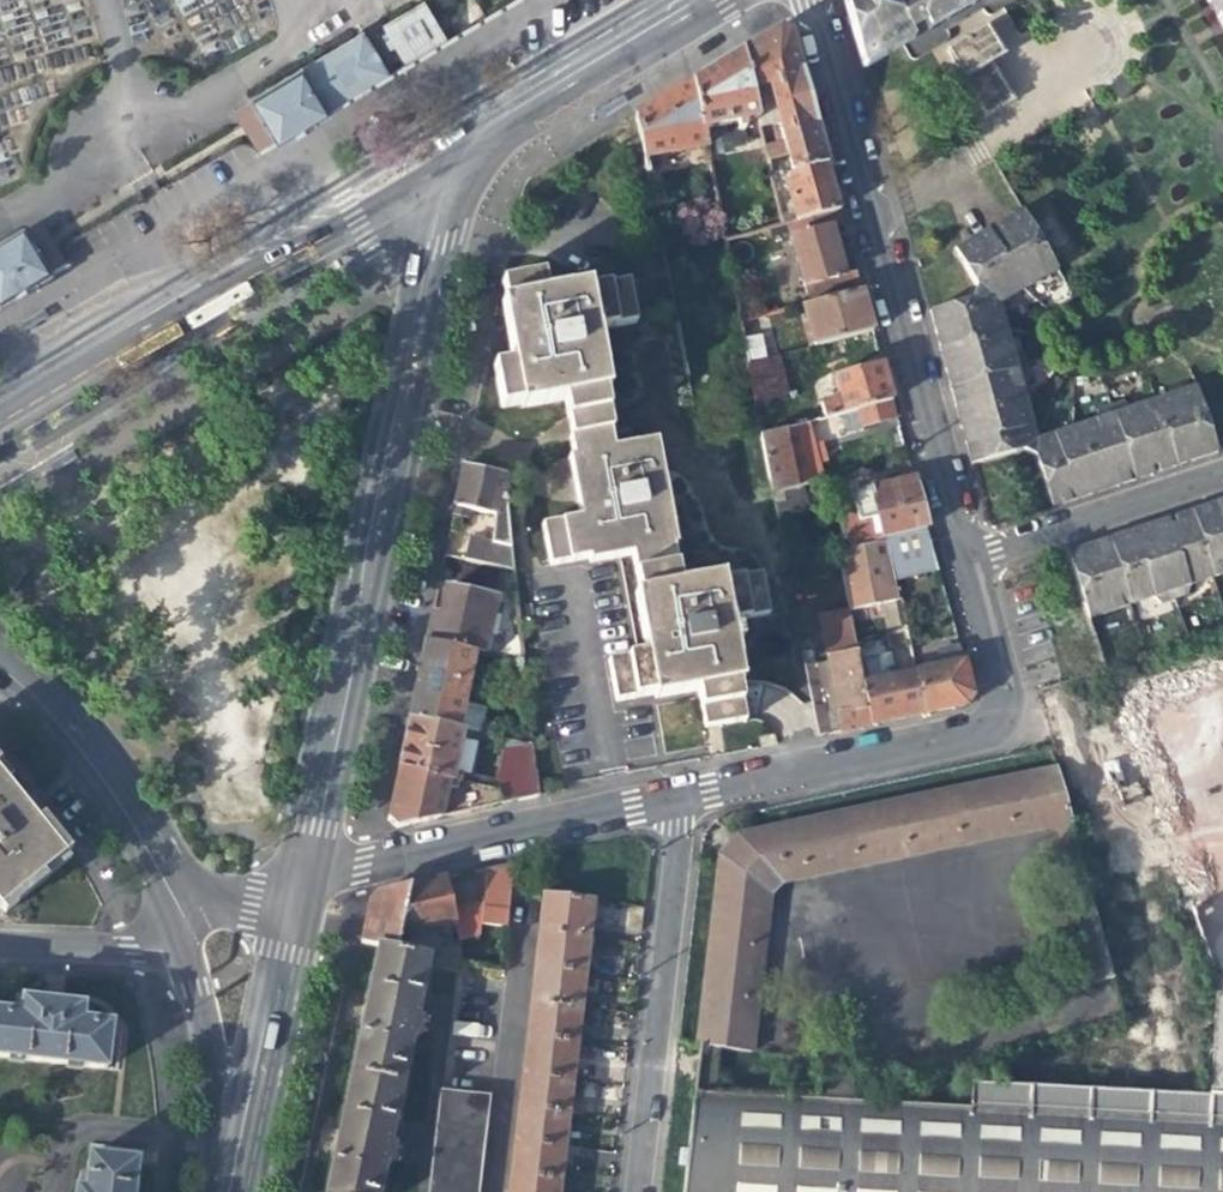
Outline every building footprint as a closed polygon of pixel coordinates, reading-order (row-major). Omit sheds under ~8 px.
[(864,75),(945,27),(991,0),(844,0),(864,75)] [(1222,22),(1222,24),(1222,0),(1209,0),(1222,22)] [(446,43),(422,4),(384,26),(408,66),(446,43)] [(988,121),(1015,105),(993,66),(1005,59),(987,31),(948,54),(988,121)] [(389,78),(365,37),(362,32),(250,98),(250,100),(275,143),(276,145),(357,97),(389,78)] [(766,153),(769,165),(791,159),(794,173),(795,179),(829,169),(815,119),(792,37),(781,35),(744,57),(759,122),(762,134),(784,129),(788,148),(766,153)] [(747,125),(759,122),(744,57),(719,72),(697,85),(706,132),(740,126),(741,134),(749,133),(747,125)] [(647,162),(709,149),(708,144),(706,132),(697,85),(670,101),(639,119),(641,129),(647,162)] [(231,111),(257,154),(275,143),(250,100),(231,111)] [(721,142),(708,144),(709,149),(712,163),(725,160),(721,142)] [(772,179),(794,173),(791,159),(769,165),(772,179)] [(828,217),(840,213),(836,197),(829,169),(795,179),(788,189),(798,225),(828,217)] [(653,192),(656,211),(669,208),(665,190),(653,192)] [(671,218),(669,208),(656,211),(658,221),(671,218)] [(1022,287),(1056,265),(1022,212),(999,226),(988,233),(1022,287)] [(788,228),(792,242),(831,231),(828,217),(798,225),(788,228)] [(64,268),(40,226),(22,236),(47,278),(64,268)] [(839,258),(831,231),(792,242),(810,309),(863,295),(857,276),(844,280),(839,258)] [(48,281),(47,278),(22,236),(21,233),(0,245),(0,310),(48,281)] [(1022,287),(988,233),(973,242),(955,253),(977,290),(975,304),(995,305),(1022,287)] [(569,403),(572,421),(609,415),(605,396),(611,396),(600,333),(637,326),(630,287),(593,293),(592,289),(550,297),(546,278),(504,284),(509,304),(506,305),(510,334),(516,366),(499,370),(507,410),(525,406),(526,410),(569,403)] [(815,352),(874,336),(869,319),(863,295),(810,309),(804,310),(815,352)] [(940,352),(1003,335),(995,305),(975,304),(931,315),(934,327),(940,352)] [(742,327),(750,370),(778,362),(769,320),(742,327)] [(951,392),(1014,375),(1003,335),(940,352),(945,367),(951,392)] [(822,407),(823,413),(826,424),(852,418),(860,415),(893,407),(888,387),(881,361),(872,364),(872,370),(837,379),(843,401),(822,407)] [(785,397),(778,362),(750,370),(757,404),(785,397)] [(962,429),(1025,411),(1014,375),(951,392),(959,415),(962,429)] [(1220,450),(1197,385),(1156,398),(1178,464),(1204,456),(1220,450)] [(1178,464),(1156,398),(1131,407),(1127,400),(1110,405),(1133,479),(1160,470),(1178,464)] [(1104,488),(1133,479),(1110,405),(1096,409),(1097,417),(1073,426),(1094,492),(1104,488)] [(865,433),(898,424),(893,407),(860,415),(861,421),(865,433)] [(1029,453),(1037,454),(1033,439),(1025,411),(962,429),(969,452),(973,468),(1029,453)] [(770,426),(774,437),(785,435),(809,429),(826,424),(823,413),(817,415),(816,412),(770,426)] [(632,556),(635,575),(675,567),(671,548),(676,548),(657,444),(612,451),(609,434),(612,434),(609,415),(572,421),(576,440),(572,440),(576,458),(573,458),(584,519),(547,525),(555,565),(592,558),(593,563),(612,559),(632,556)] [(1094,492),(1073,426),(1033,439),(1037,454),(1053,505),(1067,500),(1094,492)] [(785,435),(774,437),(764,441),(775,499),(805,491),(824,486),(816,456),(809,429),(785,435)] [(78,456),(62,466),(65,471),(81,462),(78,456)] [(459,491),(453,519),(470,521),(470,514),(495,518),(498,536),(510,533),(504,478),(464,471),(459,491)] [(921,508),(915,488),(885,497),(883,490),(854,498),(861,526),(879,521),(884,542),(927,532),(921,508)] [(810,510),(805,491),(775,499),(778,519),(797,514),(810,510)] [(1213,577),(1222,574),(1222,501),(1215,504),(1193,511),(1213,577)] [(1151,525),(1174,598),(1191,592),(1190,584),(1213,577),(1193,511),(1169,519),(1151,525)] [(801,532),(797,514),(778,519),(781,536),(801,532)] [(1111,538),(1133,603),(1157,595),(1161,602),(1174,598),(1151,525),(1129,532),(1111,538)] [(896,585),(939,574),(933,552),(928,535),(887,544),(896,585)] [(1068,552),(1090,617),(1133,603),(1111,538),(1093,544),(1068,552)] [(470,544),(466,563),(514,573),(512,550),(470,544)] [(900,602),(896,585),(887,544),(839,555),(850,613),(874,608),(888,605),(900,602)] [(0,552),(0,583),(14,593),(24,580),(29,574),(0,552)] [(466,563),(444,559),(442,573),(438,588),(518,604),(514,573),(466,563)] [(679,586),(675,567),(635,575),(639,593),(635,594),(641,626),(647,656),(634,658),(609,663),(617,703),(646,698),(654,697),(655,701),(677,697),(698,693),(706,731),(746,723),(743,704),(739,685),(744,684),(732,623),(769,616),(762,577),(724,583),(724,578),(679,586)] [(430,627),(426,645),(478,655),(486,657),(495,602),(449,594),(444,621),(432,618),(430,627)] [(855,731),(872,727),(864,687),(851,616),(826,620),(829,632),(828,650),(841,733),(855,731)] [(800,637),(806,667),(818,664),(816,653),(828,650),(829,632),(800,637)] [(507,662),(525,665),(523,643),(507,662)] [(477,662),(478,655),(426,645),(423,661),(418,681),(470,692),(472,684),(477,685),(480,663),(477,662)] [(942,671),(917,676),(927,716),(960,709),(968,708),(973,699),(960,653),(950,655),(939,657),(942,671)] [(830,735),(818,664),(806,667),(819,738),(830,735)] [(890,682),(864,687),(872,727),(896,722),(927,716),(917,676),(890,682)] [(466,707),(470,692),(418,681),(414,700),(409,723),(461,734),(463,734),(472,736),(478,737),(483,710),(466,707)] [(454,777),(463,734),(461,734),(409,723),(404,746),(398,774),(459,785),(460,778),(454,777)] [(468,787),(478,737),(472,736),(463,734),(454,777),(460,778),(459,785),(468,787)] [(502,742),(478,737),(468,787),(499,794),(507,743),(502,742)] [(507,743),(499,794),(500,794),(500,808),(541,799),(535,749),(507,743)] [(697,1049),(699,1049),(719,1051),(750,1055),(769,897),(781,886),(1070,825),(1056,773),(737,839),(729,847),(719,858),(697,1049)] [(459,785),(398,774),(394,792),(387,823),(396,832),(500,808),(500,794),(499,794),(468,787),(459,785)] [(61,858),(20,805),(0,781),(0,907),(61,858)] [(482,907),(479,930),(505,932),(505,931),(513,866),(485,873),(482,907)] [(1112,982),(1080,866),(1063,871),(1096,987),(1112,982)] [(453,914),(446,882),(409,890),(401,937),(455,926),(453,914)] [(401,937),(409,890),(377,898),(369,907),(367,917),(361,946),(377,950),(397,954),(399,945),(401,937)] [(542,896),(538,935),(588,941),(590,922),(593,903),(542,896)] [(479,930),(482,907),(465,911),(453,914),(455,926),(457,945),(478,942),(479,930)] [(586,959),(587,948),(588,941),(538,935),(533,970),(584,976),(586,959)] [(604,943),(588,941),(587,948),(603,950),(604,943)] [(402,955),(397,954),(377,950),(366,1003),(352,1075),(402,1086),(411,1040),(419,1042),(423,1023),(415,1021),(428,960),(402,955)] [(582,992),(584,976),(533,970),(529,1005),(580,1011),(582,992)] [(0,1015),(0,1061),(105,1073),(110,1027),(82,1023),(83,1009),(47,1005),(21,1003),(20,1017),(0,1015)] [(610,1014),(580,1011),(529,1005),(524,1044),(575,1050),(576,1039),(577,1030),(579,1020),(609,1024),(610,1018),(610,1014)] [(574,1060),(575,1050),(524,1044),(520,1078),(602,1087),(603,1080),(572,1076),(574,1060)] [(402,1086),(352,1075),(341,1128),(327,1191),(380,1191),(385,1164),(391,1166),(395,1148),(389,1146),(402,1086)] [(601,1090),(602,1087),(520,1078),(517,1111),(567,1117),(570,1092),(601,1096),(601,1090)] [(668,1092),(667,1191),(1222,1191),(1222,1093),(668,1092)] [(484,1103),(439,1098),(429,1191),(474,1191),(484,1103)] [(565,1127),(567,1117),(517,1111),(512,1144),(594,1154),(595,1147),(563,1142),(565,1127)] [(594,1157),(594,1154),(512,1144),(508,1177),(558,1183),(560,1171),(561,1159),(594,1162),(594,1157)] [(138,1164),(88,1159),(83,1191),(134,1191),(138,1164)] [(558,1183),(508,1177),(507,1191),(557,1191),(558,1183)]
